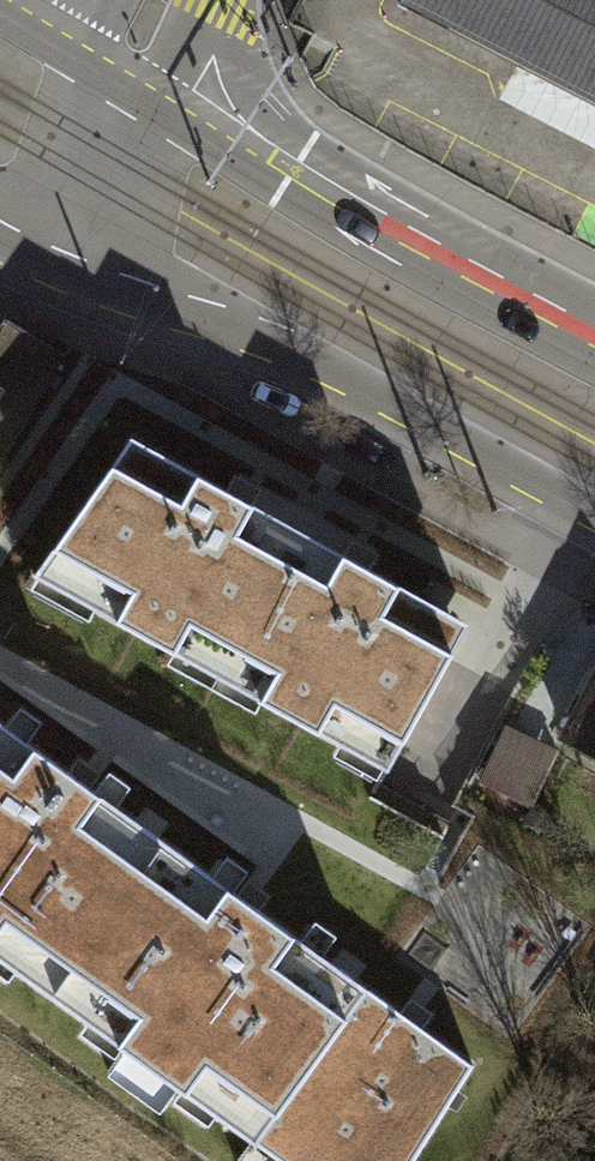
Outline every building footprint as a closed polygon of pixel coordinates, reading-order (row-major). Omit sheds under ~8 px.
[(399,5),(406,8),(407,7),(518,63),(576,93),(594,103),(594,0),(402,0),(399,5)] [(518,63),(500,99),(594,148),(594,103),(518,63)] [(5,380),(36,399),(62,355),(5,322),(0,330),(0,389),(5,380)] [(36,399),(5,380),(0,389),(0,454),(2,455),(36,399)] [(158,474),(121,453),(44,561),(102,593),(94,608),(175,653),(183,638),(225,661),(290,546),(245,522),(254,506),(176,463),(168,479),(158,474)] [(334,571),(290,546),(225,661),(269,685),(260,700),(340,744),(349,729),(396,755),(460,640),(411,613),(420,598),(343,555),(334,571)] [(554,737),(594,758),(594,660),(594,659),(554,737)] [(51,996),(164,841),(0,723),(0,925),(31,947),(15,969),(51,996)] [(555,750),(505,727),(478,783),(529,807),(555,750)] [(215,1114),(252,1140),(364,985),(164,841),(51,996),(89,1023),(105,1001),(138,1025),(122,1047),(182,1090),(198,1069),(231,1092),(215,1114)] [(473,1064),(364,985),(252,1140),(256,1143),(268,1127),(314,1160),(413,1160),(473,1064)]
